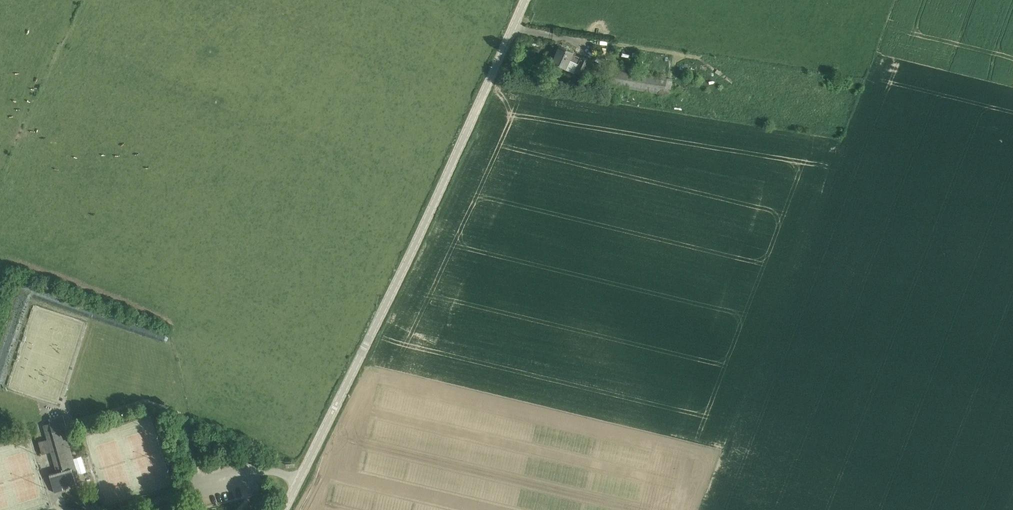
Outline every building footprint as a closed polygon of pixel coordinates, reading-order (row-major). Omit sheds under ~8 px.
[(573,52),(560,46),(559,48),(558,48),(558,49),(559,50),(558,52),(557,52),(556,52),(556,53),(557,53),(553,62),(566,68),(565,70),(574,74),(575,72),(582,75),(589,60),(582,57),(581,58),(572,53),(573,52)] [(632,66),(611,62),(610,68),(608,83),(664,93),(667,78),(631,71),(632,66)] [(44,425),(51,451),(70,446),(66,433),(64,433),(63,429),(67,428),(63,415),(49,419),(50,423),(44,425)] [(70,446),(51,451),(57,472),(49,474),(55,492),(63,490),(62,487),(76,483),(73,472),(77,471),(70,446)] [(85,470),(84,456),(75,457),(77,471),(85,470)]
